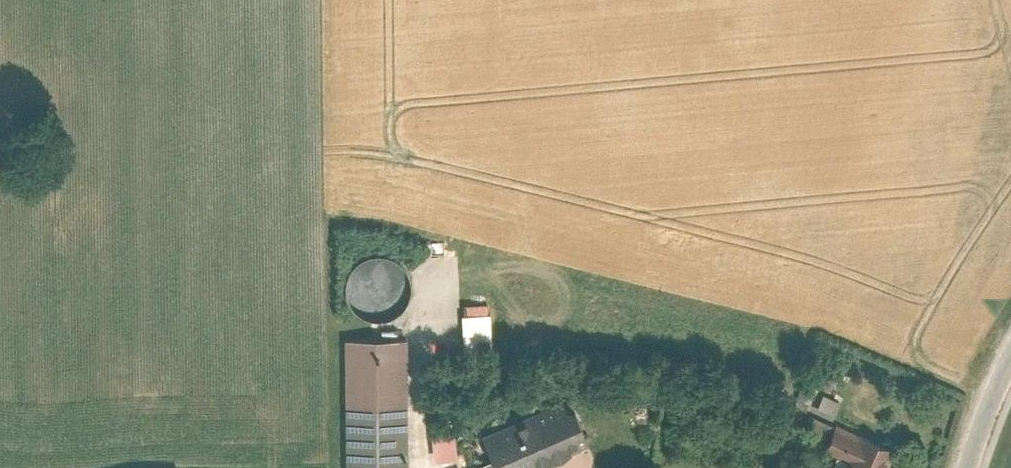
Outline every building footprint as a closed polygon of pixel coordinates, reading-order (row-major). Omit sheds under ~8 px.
[(358,307),(382,307),(382,311),(408,311),(409,259),(352,259),(352,293),(358,293),(358,307)] [(490,353),(489,303),(461,303),(462,353),(490,353)] [(799,400),(810,402),(814,385),(803,382),(799,400)] [(822,392),(815,409),(833,417),(840,400),(822,392)] [(489,467),(509,467),(570,439),(548,395),(472,432),(489,467)] [(332,404),(333,467),(397,467),(396,403),(332,404)] [(823,439),(830,422),(809,414),(803,431),(823,439)] [(843,423),(819,467),(896,467),(880,460),(887,446),(843,423)] [(430,459),(457,456),(455,428),(428,430),(430,459)]
